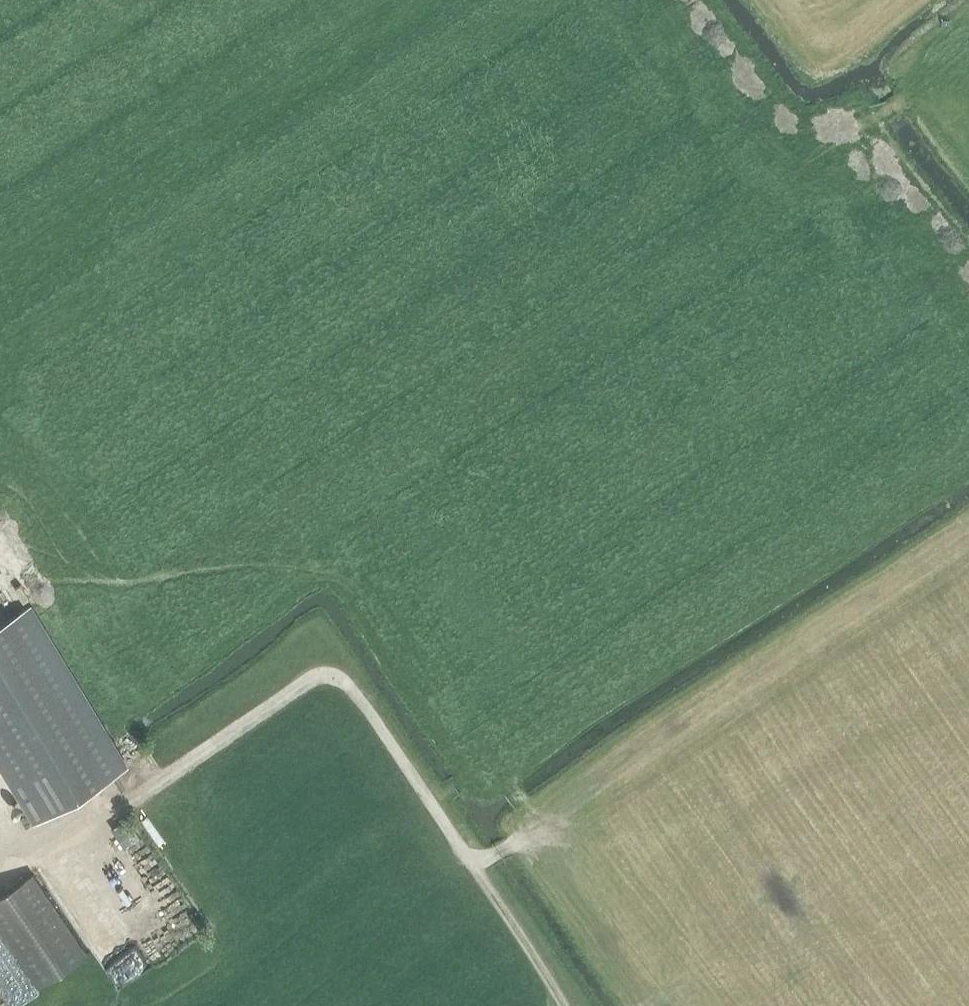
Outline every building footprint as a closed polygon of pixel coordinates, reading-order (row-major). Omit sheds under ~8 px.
[(0,625),(0,765),(35,823),(125,769),(28,608),(0,625)] [(0,896),(0,932),(37,987),(86,954),(32,874),(0,896)] [(142,942),(105,959),(118,987),(155,969),(142,942)]
